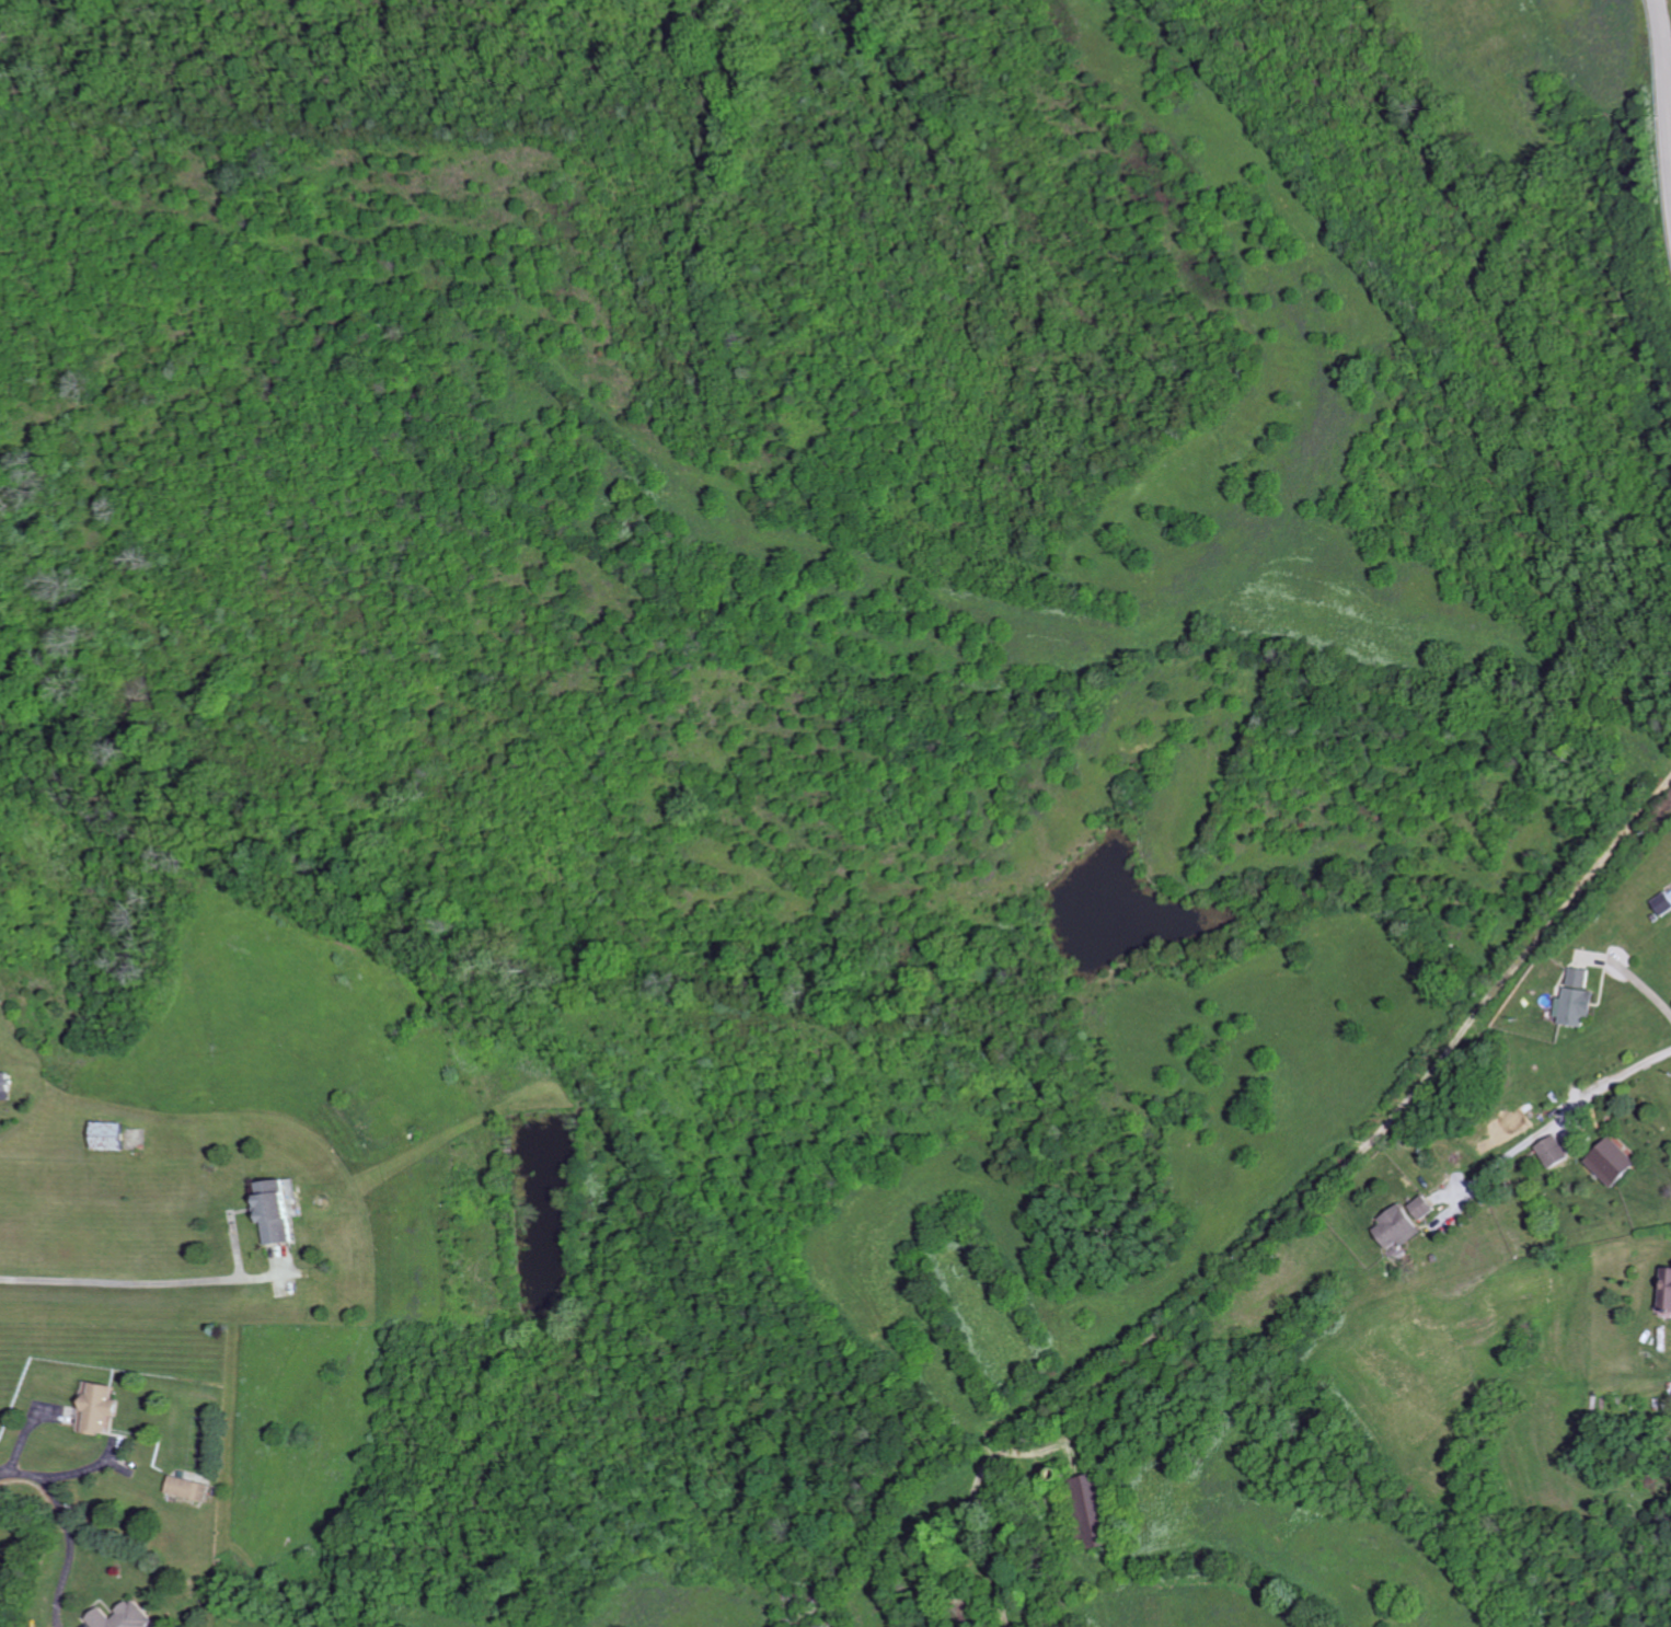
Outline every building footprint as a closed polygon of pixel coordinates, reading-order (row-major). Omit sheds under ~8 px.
[(1664,916),(1670,911),(1670,892),(1655,902),(1664,916)] [(1590,991),(1593,970),(1572,967),(1569,999),(1561,998),(1558,1022),(1588,1025),(1589,1017),(1596,1018),(1599,992),(1590,991)] [(0,1072),(0,1099),(16,1099),(16,1071),(0,1072)] [(130,1121),(100,1120),(99,1148),(129,1149),(130,1121)] [(1541,1145),(1554,1168),(1575,1157),(1561,1133),(1541,1145)] [(1621,1186),(1643,1161),(1615,1136),(1593,1160),(1621,1186)] [(1413,1204),(1423,1220),(1440,1211),(1430,1194),(1413,1204)] [(1376,1227),(1393,1249),(1402,1241),(1406,1246),(1426,1230),(1404,1203),(1376,1227)] [(82,1430),(111,1435),(115,1415),(122,1417),(125,1399),(119,1398),(121,1385),(96,1380),(91,1408),(86,1407),(82,1430)] [(1081,1477),(1095,1549),(1121,1544),(1107,1472),(1081,1477)] [(171,1492),(211,1501),(215,1484),(175,1474),(171,1492)] [(93,1617),(102,1626),(160,1626),(162,1625),(138,1597),(115,1618),(105,1606),(93,1617)]
